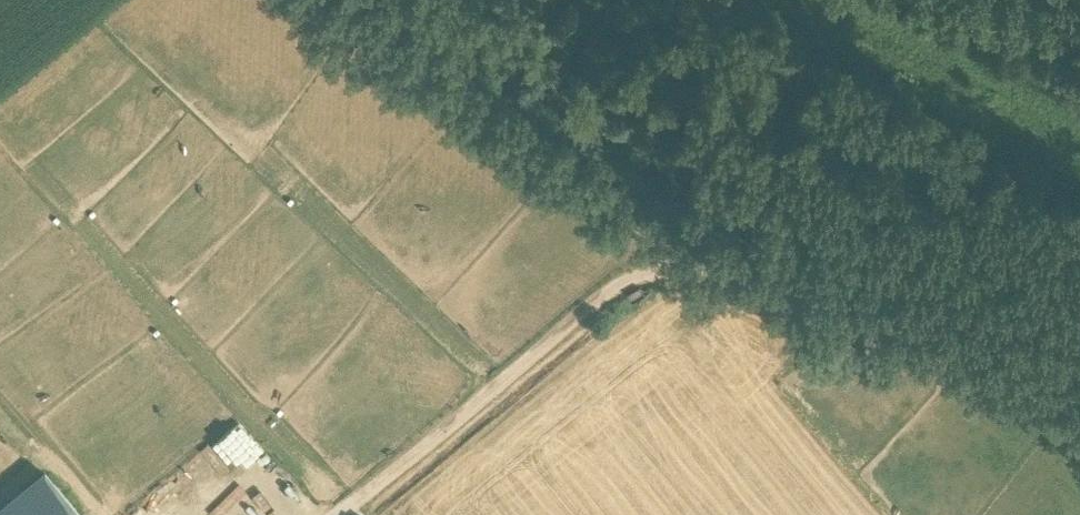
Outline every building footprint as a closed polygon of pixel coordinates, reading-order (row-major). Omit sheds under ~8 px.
[(0,509),(0,514),(81,514),(46,472),(0,509)]
